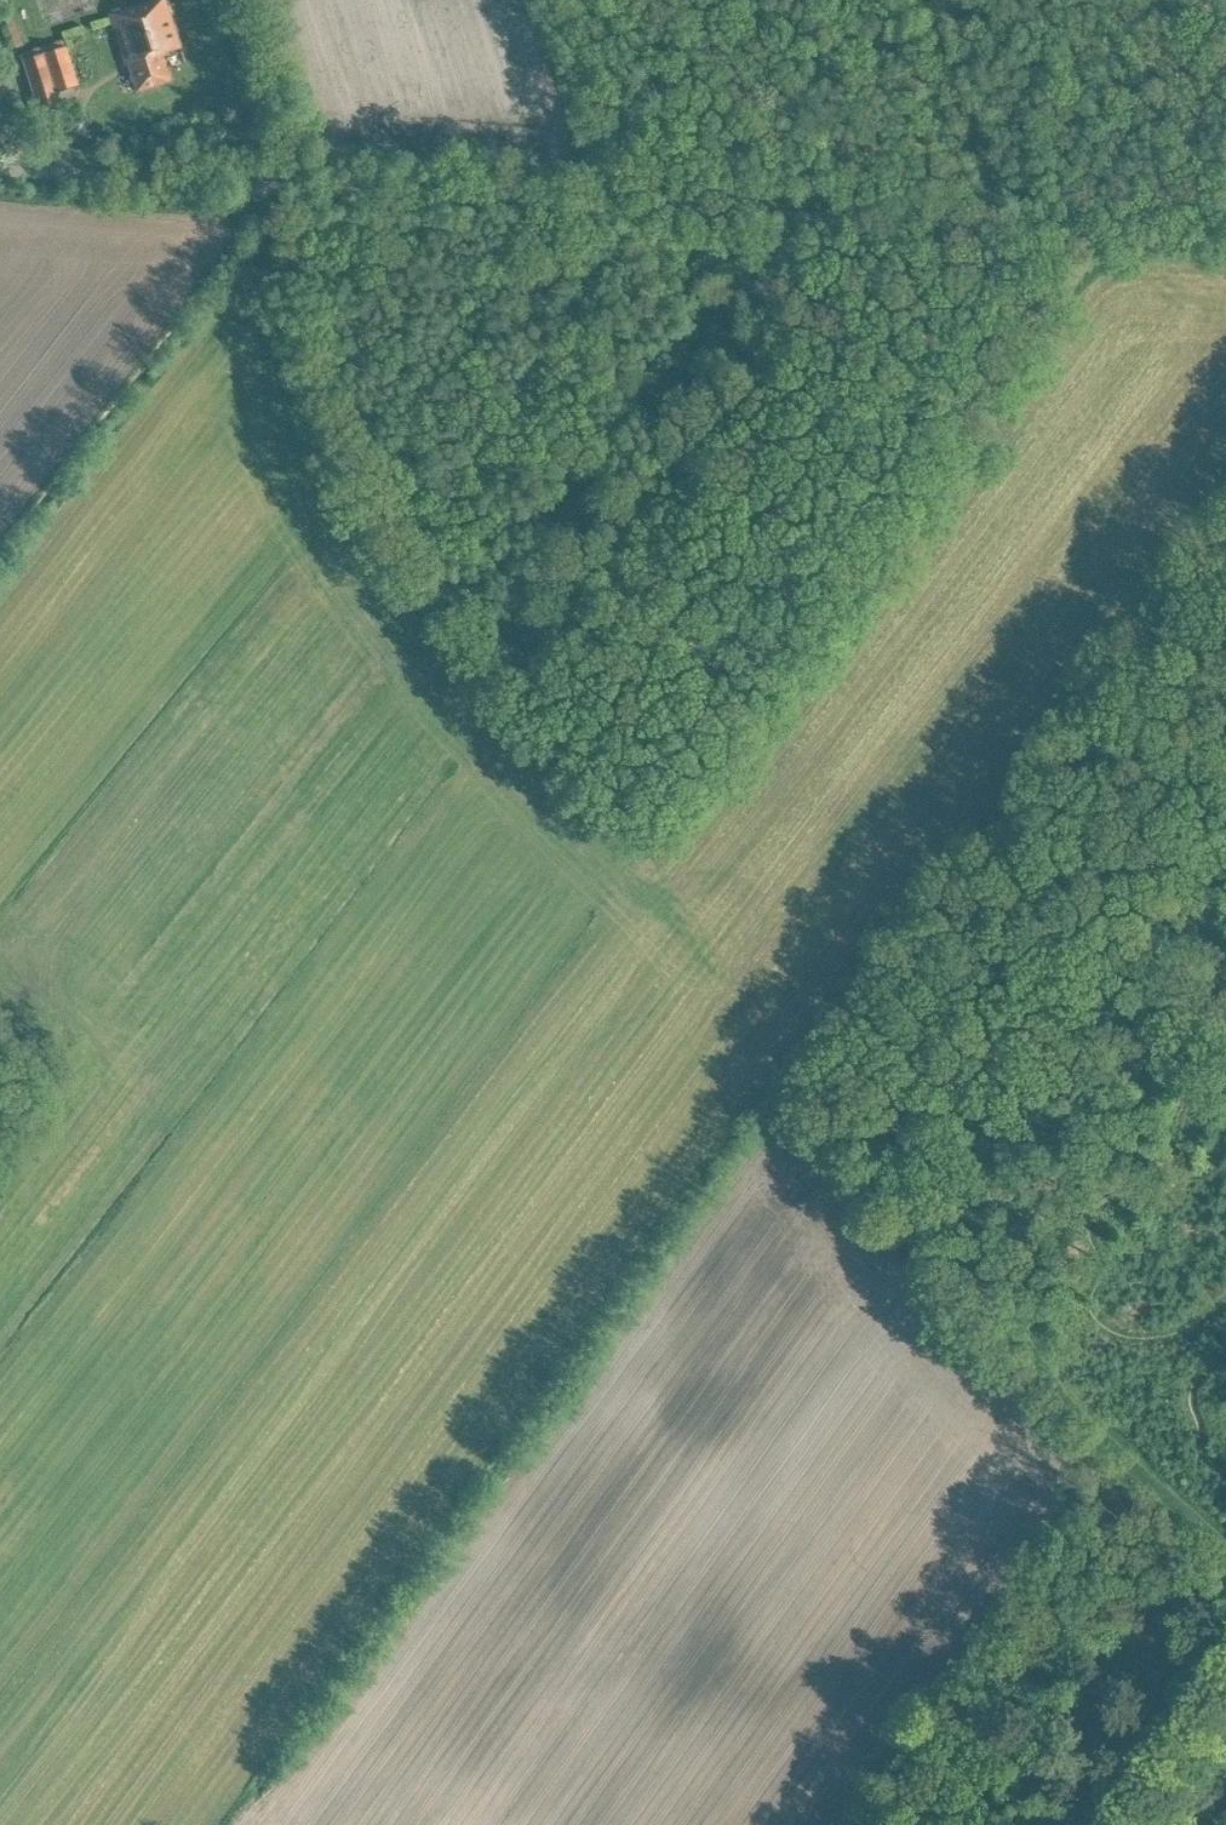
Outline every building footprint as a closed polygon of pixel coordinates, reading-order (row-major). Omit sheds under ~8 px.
[(180,49),(165,0),(158,0),(109,16),(125,65),(128,65),(137,92),(169,82),(161,55),(180,49)] [(65,48),(44,55),(34,47),(21,62),(37,110),(59,103),(56,93),(78,86),(65,48)]
